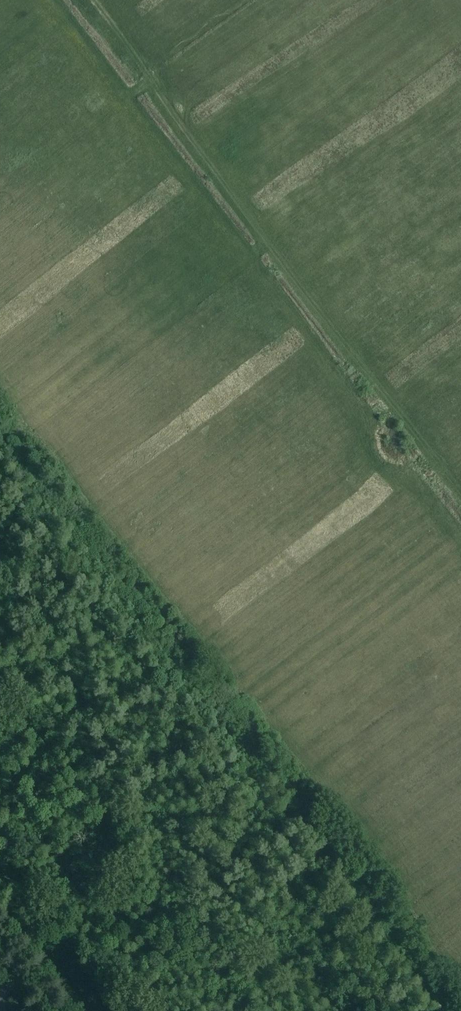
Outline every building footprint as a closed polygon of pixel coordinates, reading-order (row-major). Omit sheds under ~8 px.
[(4,1006),(8,1006),(10,989),(0,988),(0,1005),(4,1006)]
